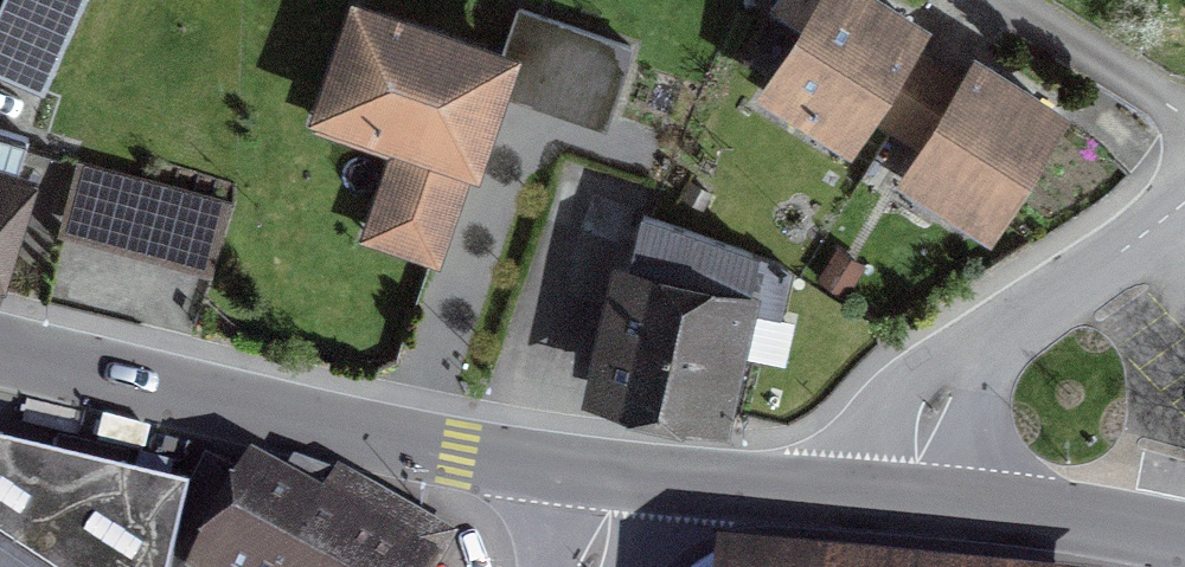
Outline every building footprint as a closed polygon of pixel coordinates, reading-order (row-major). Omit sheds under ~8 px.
[(0,6),(0,69),(46,88),(84,0),(2,0),(0,6)] [(449,213),(504,60),(600,94),(622,32),(532,0),(518,0),(508,29),(427,0),(364,0),(334,84),(416,113),(388,191),(449,213)] [(875,0),(824,0),(771,81),(876,149),(945,45),(875,0)] [(1050,108),(963,54),(894,166),(981,220),(1050,108)] [(243,196),(99,150),(57,283),(200,329),(243,196)] [(21,168),(0,161),(0,233),(21,168)] [(750,234),(636,213),(629,249),(615,247),(591,375),(720,398),(750,234)] [(427,525),(346,479),(213,458),(193,491),(0,455),(0,566),(399,566),(427,525)]
